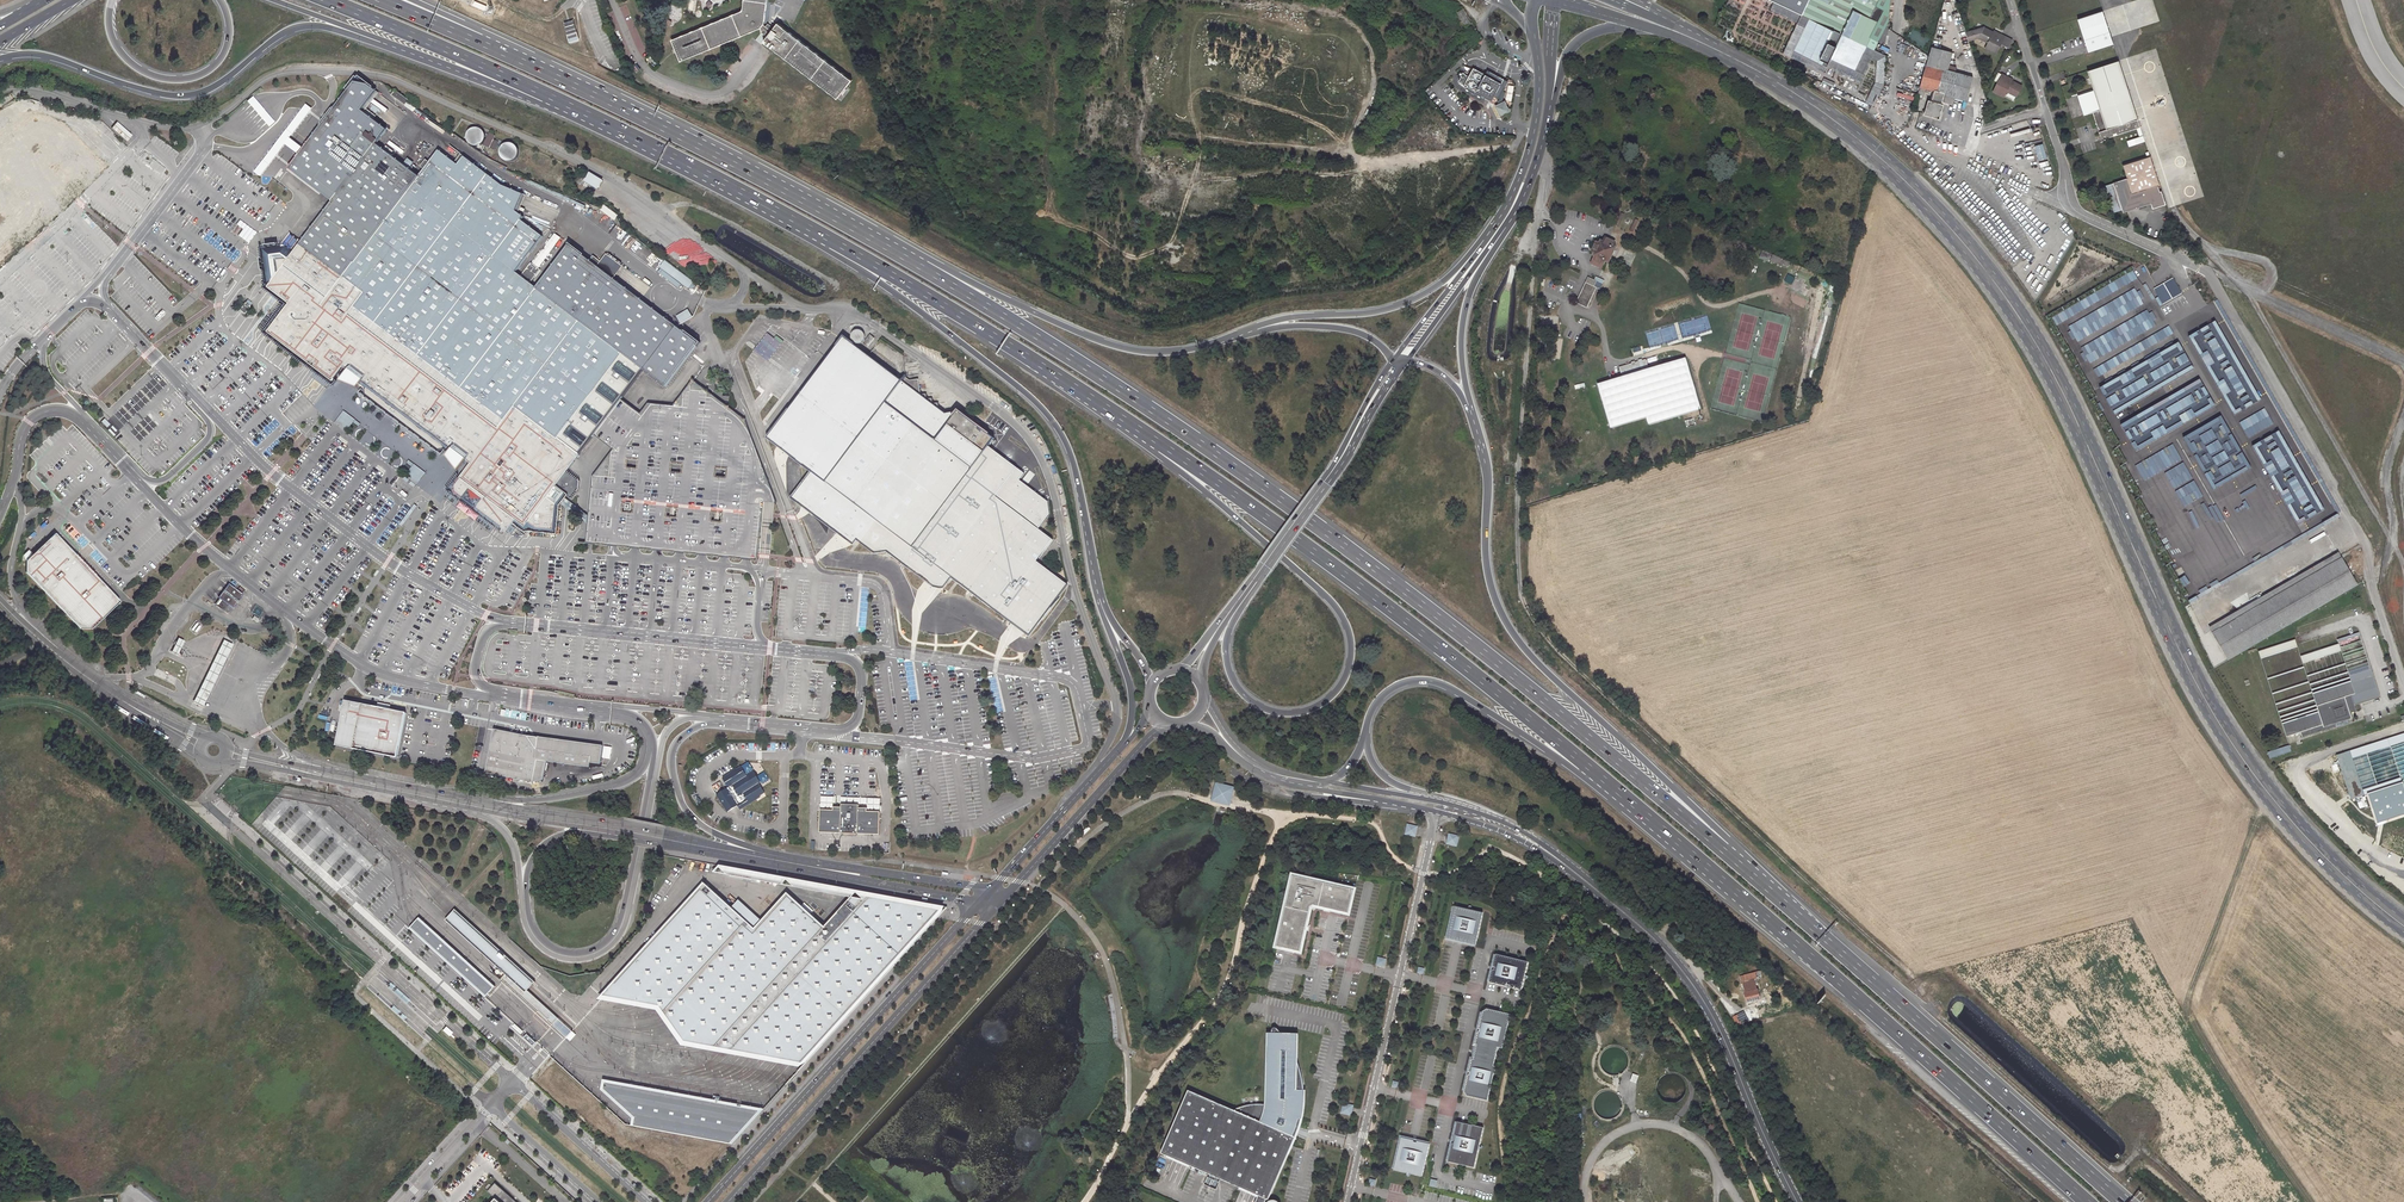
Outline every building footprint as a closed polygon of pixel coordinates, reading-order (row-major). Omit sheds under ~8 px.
[(851,79),(778,23),(772,31),(764,25),(767,0),(744,0),(743,11),(671,40),(680,62),(761,28),(769,34),(764,42),(838,98),(851,79)] [(1842,64),(1854,70),(1866,46),(1874,50),(1878,41),(1870,38),(1878,22),(1870,18),(1879,0),(1775,0),(1775,1),(1809,18),(1806,26),(1794,51),(1822,64),(1824,60),(1828,63),(1830,59),(1842,64)] [(1878,41),(1889,20),(1891,0),(1879,0),(1870,18),(1878,22),(1870,38),(1878,41)] [(1794,51),(1806,26),(1809,18),(1775,1),(1771,10),(1797,22),(1783,53),(1791,57),(1794,51)] [(2101,11),(2077,19),(2087,52),(2112,45),(2113,44),(2110,37),(2102,11),(2101,11)] [(562,23),(569,42),(579,39),(572,20),(562,23)] [(2011,40),(1994,31),(1993,32),(1983,28),(1982,29),(1979,27),(1966,32),(1968,41),(1978,38),(1988,43),(1985,49),(1996,54),(2001,43),(2008,47),(2011,40)] [(1860,83),(1872,58),(1877,61),(1875,82),(1873,86),(1881,90),(1884,84),(1886,56),(1874,50),(1866,46),(1854,70),(1842,64),(1838,72),(1860,83)] [(1925,95),(1927,87),(1933,89),(1931,98),(1942,102),(1945,92),(1965,99),(1972,76),(1947,69),(1952,53),(1931,47),(1929,56),(1918,93),(1925,95)] [(1791,57),(1823,73),(1826,66),(1822,64),(1794,51),(1791,57)] [(1826,66),(1838,72),(1842,64),(1830,59),(1828,63),(1826,66)] [(2100,131),(2102,139),(2140,127),(2141,127),(2135,109),(2124,75),(2119,61),(2088,71),(2094,90),(2078,95),(2085,115),(2093,112),(2098,128),(2099,127),(2105,126),(2106,130),(2100,131)] [(1485,73),(1474,67),(1470,74),(1468,73),(1469,72),(1466,69),(1463,72),(1465,74),(1465,76),(1462,77),(1459,81),(1460,82),(1467,86),(1466,88),(1484,98),(1485,96),(1493,100),(1495,96),(1499,98),(1505,86),(1499,83),(1500,82),(1499,79),(1497,77),(1498,75),(1488,69),(1485,73)] [(2012,81),(2009,80),(2009,78),(2002,75),(1993,92),(2004,97),(2007,91),(2017,96),(2022,86),(2012,81)] [(360,86),(346,83),(280,168),(324,203),(296,239),(284,255),(277,251),(263,252),(263,256),(260,257),(262,272),(266,272),(269,274),(259,287),(280,305),(261,332),(326,382),(337,368),(356,384),(358,382),(363,386),(360,389),(359,395),(373,405),(385,414),(389,417),(396,423),(405,429),(417,438),(434,451),(440,450),(443,446),(448,450),(447,451),(460,462),(462,460),(466,464),(450,487),(451,493),(503,533),(512,521),(514,522),(516,524),(517,525),(521,528),(523,525),(525,523),(533,529),(549,530),(552,505),(543,499),(543,498),(550,488),(552,487),(564,470),(568,464),(572,459),(577,453),(590,435),(606,414),(617,399),(639,372),(660,387),(694,344),(608,278),(616,267),(600,255),(594,263),(587,258),(584,262),(562,246),(529,289),(523,285),(533,271),(524,264),(513,277),(509,274),(537,239),(514,222),(516,219),(509,214),(517,196),(494,185),(455,157),(449,164),(430,150),(411,176),(382,155),(383,154),(376,148),(375,150),(370,146),(368,145),(379,130),(354,111),(368,92),(360,86)] [(1873,86),(1865,103),(1873,107),(1881,90),(1873,86)] [(391,96),(404,104),(406,100),(393,92),(391,96)] [(244,101),(267,127),(274,121),(251,95),(244,101)] [(1497,106),(1501,115),(1510,110),(1506,101),(1497,106)] [(1924,109),(1923,113),(1940,118),(1944,106),(1929,101),(1926,110),(1924,109)] [(305,105),(253,171),(260,177),(313,110),(305,105)] [(14,121),(0,134),(0,232),(30,263),(93,203),(74,184),(82,175),(36,127),(14,121)] [(482,141),(482,138),(482,134),(480,131),(477,129),(473,129),(470,129),(467,131),(465,134),(464,138),(465,141),(467,144),(470,146),(473,147),(477,146),(480,144),(482,141)] [(495,135),(488,133),(483,146),(494,151),(498,141),(493,139),(495,135)] [(2145,142),(2143,136),(2127,141),(2129,148),(2145,142)] [(516,156),(517,152),(516,149),(514,146),(511,144),(508,143),(504,144),(501,146),(499,149),(499,152),(499,156),(501,159),(504,161),(508,161),(511,161),(514,159),(516,156)] [(2043,143),(2034,145),(2038,160),(2046,158),(2043,143)] [(2086,156),(2088,165),(2103,162),(2100,152),(2086,156)] [(2121,210),(2122,213),(2151,204),(2152,209),(2165,205),(2161,191),(2159,192),(2158,186),(2159,185),(2154,170),(2150,156),(2122,165),(2127,179),(2113,183),(2121,210)] [(587,171),(581,181),(595,189),(601,180),(587,171)] [(2121,210),(2113,183),(2102,187),(2111,214),(2121,210)] [(599,210),(613,220),(617,215),(602,205),(599,210)] [(238,221),(232,233),(248,242),(255,230),(238,221)] [(537,268),(559,238),(553,233),(531,263),(537,268)] [(1596,242),(1592,252),(1595,253),(1594,255),(1595,256),(1592,263),(1602,268),(1605,261),(1608,262),(1614,248),(1612,247),(1614,243),(1605,238),(1603,243),(1601,242),(1600,244),(1596,242)] [(1772,253),(1763,249),(1760,257),(1769,261),(1772,253)] [(55,250),(6,297),(27,319),(76,271),(55,250)] [(1783,258),(1773,254),(1770,260),(1781,264),(1783,258)] [(2117,279),(2120,286),(2126,282),(2132,291),(2136,289),(2127,273),(2117,279)] [(1795,278),(1788,274),(1784,281),(1792,285),(1795,278)] [(1586,283),(1595,287),(1597,281),(1594,280),(1588,277),(1586,283)] [(1596,277),(1594,280),(1597,281),(1595,287),(1597,288),(1600,289),(1604,281),(1596,277)] [(2172,278),(2154,289),(2163,304),(2181,293),(2172,278)] [(1597,288),(1595,287),(1586,283),(1577,303),(1587,308),(1597,288)] [(2135,319),(2156,310),(2153,302),(2132,311),(2135,319)] [(249,306),(244,303),(239,310),(244,314),(249,306)] [(686,309),(675,316),(679,323),(691,317),(686,309)] [(2214,321),(2188,336),(2234,415),(2258,400),(2214,321)] [(861,343),(862,343),(864,342),(865,340),(865,339),(866,337),(866,336),(865,334),(864,332),(863,331),(861,330),(859,330),(858,330),(856,330),(854,331),(853,332),(852,334),(851,335),(851,337),(852,339),(852,341),(854,342),(855,343),(857,344),(859,344),(861,343)] [(870,335),(866,340),(863,343),(868,347),(874,338),(870,335)] [(810,472),(825,483),(885,403),(901,381),(844,337),(767,438),(783,451),(810,472)] [(2177,344),(2100,388),(2114,415),(2192,368),(2177,344)] [(1650,369),(1620,378),(1599,384),(1613,428),(1648,417),(1651,424),(1702,409),(1686,358),(1650,369)] [(1619,374),(1620,378),(1650,369),(1647,359),(1620,367),(1622,373),(1619,374)] [(948,424),(957,411),(945,414),(938,409),(937,403),(932,404),(931,399),(926,400),(926,395),(920,395),(918,380),(910,381),(905,377),(901,381),(885,403),(936,441),(948,424)] [(2198,380),(2120,426),(2135,452),(2213,405),(2198,380)] [(632,411),(617,399),(606,414),(590,435),(606,447),(609,450),(589,476),(587,497),(585,516),(568,504),(559,496),(560,494),(552,487),(543,499),(552,505),(554,502),(568,512),(584,524),(582,543),(614,547),(636,549),(658,551),(679,553),(703,556),(725,558),(746,560),(755,561),(755,556),(759,514),(761,502),(762,502),(760,514),(757,550),(767,551),(771,516),(772,504),(774,504),(741,420),(689,381),(670,406),(644,404),(636,413),(632,411)] [(936,441),(885,403),(825,483),(913,547),(972,468),(936,441)] [(957,411),(948,424),(984,452),(988,446),(994,439),(957,411)] [(2220,417),(2183,438),(2213,490),(2250,469),(2220,417)] [(984,452),(948,424),(936,441),(972,468),(984,452)] [(2277,431),(2252,446),(2297,523),(2321,511),(2277,431)] [(1052,540),(1038,529),(995,497),(1017,468),(988,446),(984,452),(972,468),(913,547),(952,578),(1029,636),(1068,585),(1036,561),(1052,540)] [(413,464),(404,475),(416,485),(425,473),(413,464)] [(995,497),(1038,529),(1049,514),(1047,502),(1019,480),(1024,474),(1017,468),(995,497)] [(944,589),(952,578),(913,547),(825,483),(810,472),(790,498),(835,531),(853,544),(856,540),(874,553),(886,551),(930,584),(933,587),(940,589),(944,589)] [(415,505),(400,525),(402,526),(417,507),(415,505)] [(2289,540),(2282,526),(2274,529),(2284,548),(2295,542),(2293,538),(2289,540)] [(25,571),(80,629),(91,629),(119,601),(54,533),(25,561),(25,571)] [(2337,553),(2209,627),(2228,660),(2356,585),(2337,553)] [(232,608),(242,594),(228,584),(218,597),(232,608)] [(251,612),(259,617),(263,611),(255,606),(251,612)] [(2359,632),(2338,639),(2339,643),(2360,636),(2359,632)] [(176,656),(183,641),(178,638),(171,653),(176,656)] [(223,640),(192,702),(202,707),(232,645),(223,640)] [(2296,640),(2259,652),(2261,659),(2298,647),(2296,640)] [(2340,644),(2301,657),(2304,664),(2342,651),(2340,644)] [(2370,665),(2349,672),(2352,681),(2314,694),(2320,712),(2283,724),(2287,736),(2301,731),(2303,738),(2352,721),(2350,714),(2358,711),(2356,705),(2381,697),(2370,665)] [(406,712),(345,700),(336,746),(397,757),(406,712)] [(529,736),(494,729),(486,773),(532,783),(544,780),(547,762),(590,767),(590,763),(600,764),(602,746),(537,738),(537,737),(529,736)] [(2367,793),(2402,782),(2403,789),(2403,733),(2336,755),(2350,799),(2367,793)] [(2289,746),(2267,752),(2269,758),(2290,752),(2289,746)] [(749,804),(760,797),(759,796),(764,793),(757,783),(759,781),(755,776),(754,777),(751,772),(746,775),(741,767),(736,769),(736,768),(730,772),(731,773),(722,778),(728,787),(717,795),(728,812),(737,806),(739,810),(746,806),(743,802),(747,800),(749,804)] [(2367,793),(2377,824),(2403,815),(2403,789),(2402,782),(2367,793)] [(1232,789),(1218,785),(1214,799),(1229,803),(1232,789)] [(820,833),(878,834),(879,812),(866,811),(866,808),(859,808),(859,805),(841,804),(841,807),(833,807),(833,810),(820,810),(820,833)] [(1417,826),(1405,823),(1404,834),(1415,837),(1417,826)] [(1459,837),(1448,834),(1446,843),(1457,846),(1459,837)] [(725,868),(729,874),(750,878),(746,872),(725,868)] [(1311,906),(1313,905),(1314,906),(1326,909),(1327,907),(1330,908),(1329,910),(1350,914),(1355,890),(1294,876),(1277,947),(1301,952),(1305,934),(1303,934),(1304,931),(1306,931),(1311,907),(1311,906)] [(788,878),(794,887),(851,897),(857,890),(799,880),(788,878)] [(755,928),(705,882),(598,998),(636,1006),(657,1010),(669,1027),(680,1042),(682,1045),(690,1047),(703,1049),(711,1051),(824,926),(787,892),(755,928)] [(711,1051),(720,1052),(729,1054),(735,1055),(741,1056),(748,1057),(753,1058),(759,1059),(765,1060),(772,1062),(777,1063),(784,1064),(789,1065),(796,1066),(801,1067),(900,959),(947,907),(857,890),(851,897),(824,926),(711,1051)] [(1483,912),(1455,905),(1447,937),(1476,944),(1483,912)] [(535,981),(454,909),(450,915),(445,920),(505,974),(501,978),(538,1011),(539,1010),(548,1018),(547,1019),(552,1024),(558,1018),(527,990),(529,987),(532,985),(535,981)] [(491,991),(495,986),(419,917),(415,922),(409,928),(485,997),(488,994),(491,991)] [(1528,962),(1496,954),(1493,967),(1495,967),(1494,970),(1492,970),(1489,982),(1521,990),(1528,962)] [(1386,959),(1378,957),(1377,964),(1384,966),(1386,959)] [(1325,967),(1323,976),(1330,978),(1332,969),(1325,967)] [(1760,998),(1755,979),(1750,981),(1748,974),(1740,976),(1748,1001),(1760,998)] [(1472,1060),(1469,1073),(1470,1073),(1469,1076),(1468,1075),(1464,1095),(1488,1101),(1496,1067),(1494,1067),(1498,1047),(1503,1049),(1511,1014),(1487,1009),(1483,1011),(1479,1029),(1480,1029),(1479,1032),(1478,1032),(1475,1045),(1477,1046),(1474,1060),(1472,1060)] [(558,1018),(552,1024),(559,1030),(566,1037),(567,1038),(573,1031),(572,1031),(564,1023),(558,1018)] [(1259,1196),(1256,1201),(1266,1201),(1267,1199),(1269,1200),(1296,1137),(1293,1136),(1297,1127),(1292,1126),(1294,1118),(1302,1120),(1304,1113),(1304,1107),(1305,1099),(1305,1093),(1304,1085),(1302,1075),(1300,1067),(1297,1060),(1298,1034),(1283,1034),(1276,1027),(1275,1027),(1274,1027),(1273,1028),(1273,1034),(1269,1034),(1267,1105),(1263,1105),(1258,1105),(1253,1105),(1249,1106),(1242,1108),(1237,1109),(1237,1110),(1236,1111),(1189,1091),(1162,1154),(1259,1196)] [(532,1047),(536,1043),(526,1034),(522,1038),(532,1047)] [(629,1125),(729,1145),(762,1109),(600,1080),(600,1082),(599,1087),(598,1090),(602,1093),(610,1100),(617,1107),(626,1114),(631,1119),(630,1120),(629,1125)] [(1351,1107),(1343,1105),(1341,1112),(1349,1114),(1351,1107)] [(1292,1126),(1297,1127),(1293,1136),(1296,1137),(1297,1136),(1300,1128),(1302,1120),(1294,1118),(1292,1126)] [(1484,1127),(1458,1121),(1448,1161),(1474,1167),(1484,1127)] [(1430,1143),(1402,1137),(1394,1169),(1423,1175),(1430,1143)] [(500,1201),(516,1201),(496,1183),(488,1191),(496,1199),(500,1201)]
